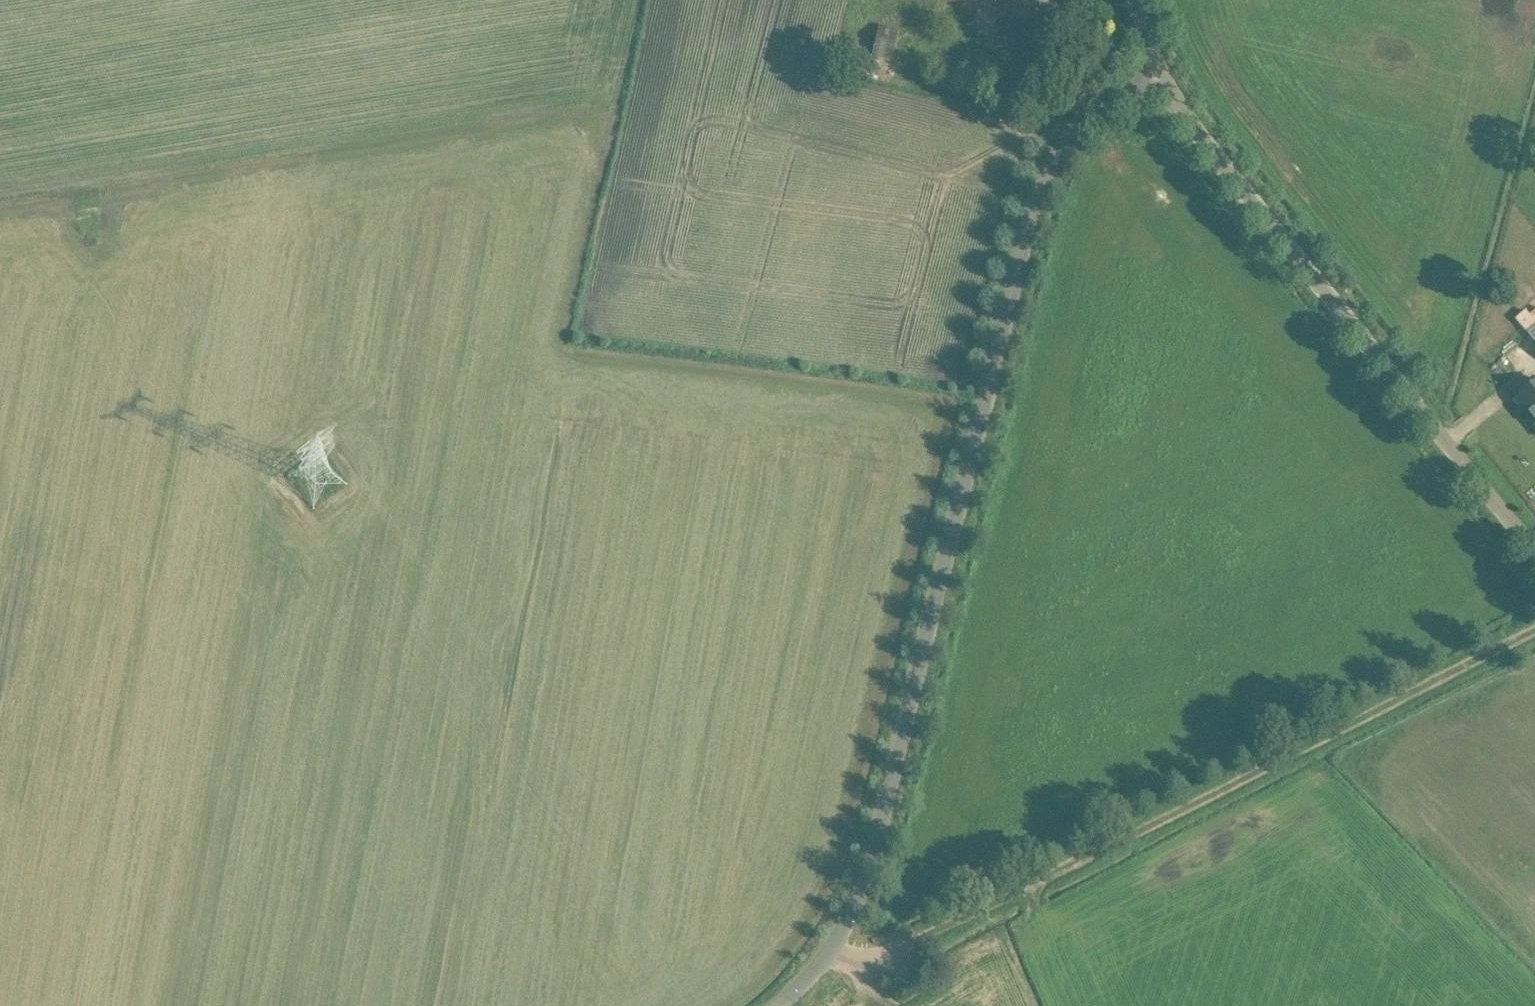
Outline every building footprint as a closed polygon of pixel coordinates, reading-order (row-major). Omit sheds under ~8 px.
[(1519,323),(1530,336),(1534,331),(1534,321),(1530,315),(1519,323)] [(1515,401),(1527,417),(1529,415),(1534,422),(1534,385),(1515,401)] [(914,988),(913,983),(901,974),(894,984),(906,993),(911,992),(914,988)]
